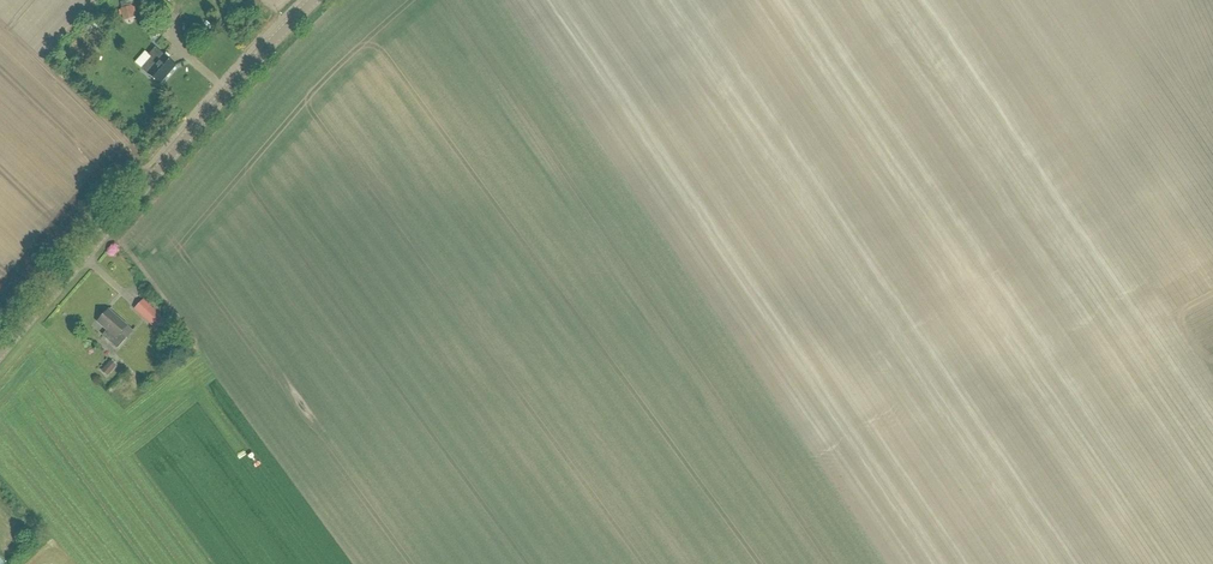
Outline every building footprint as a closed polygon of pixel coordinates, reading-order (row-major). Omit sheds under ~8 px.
[(137,6),(125,7),(125,19),(137,19),(137,6)] [(177,66),(157,48),(141,67),(148,73),(161,85),(177,66)] [(172,328),(144,299),(135,308),(164,337),(172,328)] [(133,331),(110,310),(99,322),(108,330),(103,335),(117,348),(133,331)] [(107,376),(114,379),(118,372),(111,368),(107,376)]
